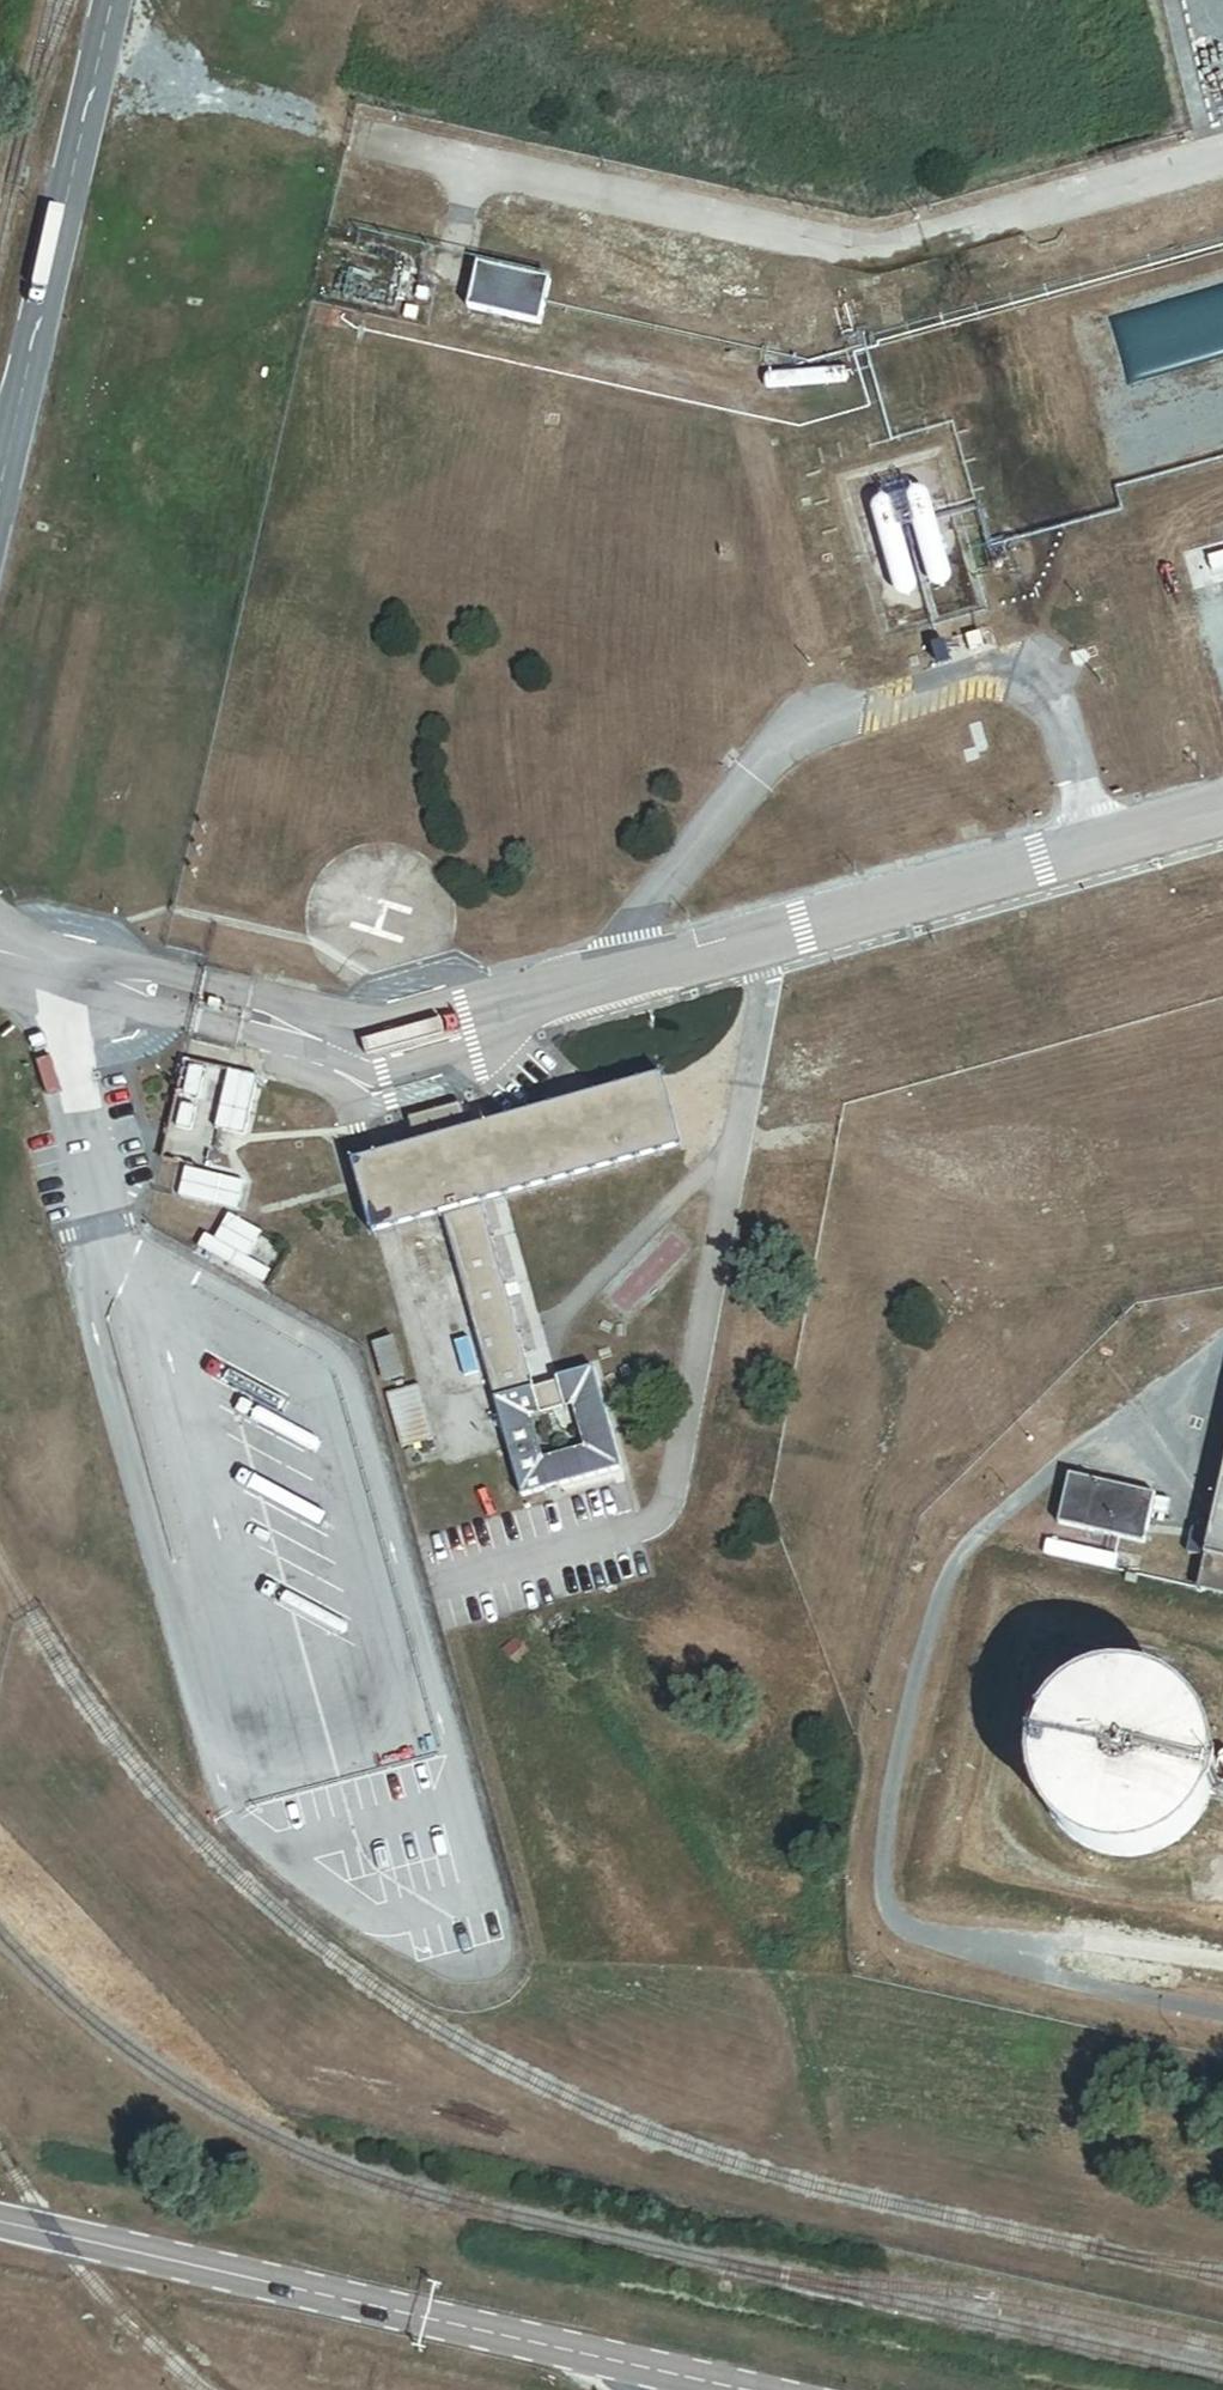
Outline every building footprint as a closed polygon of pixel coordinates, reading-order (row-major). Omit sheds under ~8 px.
[(552,276),(482,262),(473,304),(543,318),(552,276)] [(917,525),(908,495),(892,500),(901,529),(917,525)] [(951,659),(946,643),(934,648),(939,663),(951,659)] [(433,1168),(470,1157),(482,1200),(683,1143),(662,1072),(471,1126),(472,1130),(419,1145),(419,1142),(358,1160),(378,1229),(445,1210),(433,1168)] [(411,1116),(419,1142),(419,1145),(472,1130),(471,1126),(464,1101),(411,1116)] [(557,1373),(558,1378),(535,1385),(482,1200),(470,1157),(433,1168),(445,1210),(525,1490),(622,1462),(593,1363),(557,1373)] [(406,1374),(396,1335),(376,1340),(386,1379),(406,1374)] [(435,1438),(420,1386),(390,1394),(405,1447),(435,1438)] [(1154,1493),(1066,1474),(1056,1522),(1143,1541),(1154,1493)] [(1209,1531),(1191,1527),(1185,1552),(1202,1556),(1193,1594),(1222,1601),(1222,1474),(1209,1531)] [(1202,1808),(1205,1797),(1208,1786),(1208,1775),(1208,1764),(1206,1753),(1202,1742),(1198,1732),(1192,1722),(1185,1714),(1176,1706),(1168,1699),(1158,1694),(1147,1689),(1136,1686),(1125,1685),(1114,1685),(1103,1686),(1092,1689),(1081,1693),(1072,1698),(1062,1705),(1054,1712),(1047,1721),(1041,1730),(1036,1741),(1032,1751),(1030,1762),(1029,1774),(1030,1785),(1032,1796),(1035,1807),(1040,1817),(1046,1826),(1053,1835),(1061,1843),(1070,1850),(1080,1855),(1090,1859),(1101,1862),(1112,1864),(1123,1864),(1135,1862),(1146,1860),(1156,1856),(1166,1850),(1175,1844),(1184,1836),(1191,1828),(1197,1818),(1202,1808)]
